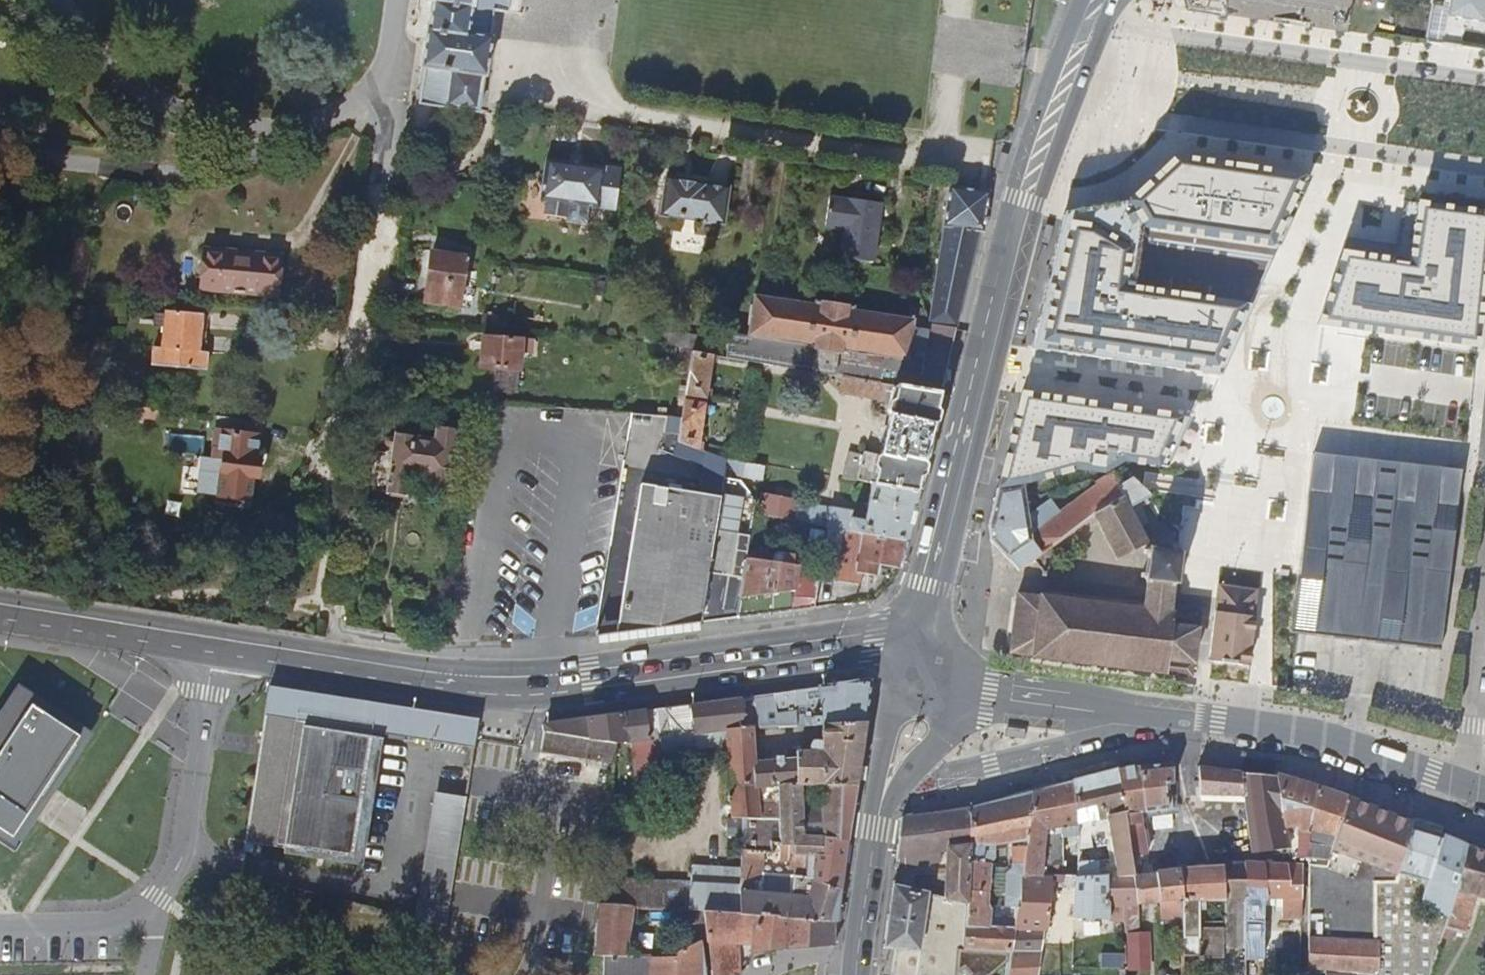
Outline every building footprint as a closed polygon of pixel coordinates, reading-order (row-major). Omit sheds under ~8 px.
[(510,0),(418,0),(417,11),(417,15),(418,18),(419,21),(418,23),(417,27),(415,28),(412,29),(411,31),(411,32),(412,36),(416,37),(421,39),(425,41),(420,77),(410,145),(440,150),(446,107),(479,113),(484,76),(486,75),(492,36),(489,35),(493,10),(508,11),(510,0)] [(1189,9),(1345,31),(1349,0),(1187,0),(1189,9)] [(1484,12),(1484,0),(1450,0),(1448,16),(1484,22),(1484,12)] [(615,213),(621,171),(546,161),(541,202),(547,203),(545,218),(566,221),(568,206),(615,213)] [(1231,375),(1319,181),(1179,161),(1130,202),(1069,213),(1037,348),(1231,375)] [(720,227),(725,189),(665,180),(660,218),(720,227)] [(973,259),(978,238),(979,231),(982,231),(989,193),(950,188),(921,313),(919,316),(917,309),(901,307),(900,315),(859,308),(859,305),(820,299),(819,302),(741,289),(731,354),(747,357),(821,369),(847,374),(874,379),(942,390),(950,354),(954,341),(973,259)] [(872,264),(882,206),(830,198),(823,240),(853,245),(851,260),(872,264)] [(1420,206),(1414,261),(1346,253),(1322,323),(1484,347),(1484,216),(1420,206)] [(204,290),(280,299),(285,261),(208,252),(204,290)] [(462,308),(470,257),(434,252),(427,303),(462,308)] [(204,379),(206,359),(199,358),(204,317),(165,311),(159,353),(153,352),(150,372),(204,379)] [(698,344),(701,327),(682,326),(682,343),(698,344)] [(527,393),(529,354),(534,355),(535,342),(484,339),(483,367),(498,369),(497,391),(527,393)] [(702,444),(718,351),(696,347),(689,385),(684,414),(682,429),(682,430),(681,433),(702,444)] [(919,489),(929,446),(931,439),(942,390),(874,379),(847,374),(844,392),(881,401),(880,404),(893,407),(877,482),(919,489)] [(1076,476),(1106,466),(1118,468),(1136,461),(1174,469),(1176,466),(1199,419),(1021,398),(1009,444),(999,488),(1021,484),(1027,484),(1027,485),(1076,476)] [(180,425),(181,414),(164,412),(163,422),(180,425)] [(682,429),(684,414),(668,414),(666,414),(663,426),(682,429)] [(256,461),(261,425),(226,420),(220,463),(225,464),(223,479),(254,484),(262,480),(263,469),(258,462),(256,461)] [(449,490),(458,433),(437,429),(435,441),(396,435),(395,438),(392,438),(390,438),(389,438),(386,440),(386,443),(386,445),(387,447),(389,449),(394,450),(392,455),(373,452),(369,482),(367,493),(407,499),(409,484),(449,490)] [(708,468),(711,449),(702,444),(681,433),(672,449),(708,468)] [(701,622),(718,531),(723,501),(730,460),(731,459),(728,458),(711,449),(708,468),(703,494),(643,483),(617,634),(656,628),(701,622)] [(866,480),(870,452),(854,450),(850,478),(866,480)] [(1430,704),(1458,473),(1315,454),(1301,572),(1287,688),(1405,701),(1430,704)] [(784,481),(786,467),(774,466),(731,459),(730,460),(739,473),(784,481)] [(1017,569),(1095,515),(1096,515),(1122,496),(1127,505),(1151,495),(1133,478),(1121,485),(1113,471),(1095,483),(1097,487),(1058,512),(1049,499),(1028,513),(1026,513),(1021,484),(999,488),(995,503),(991,521),(990,527),(991,540),(1002,551),(1017,569)] [(913,517),(919,489),(877,482),(870,519),(856,517),(857,510),(830,506),(826,526),(831,526),(851,529),(907,540),(909,532),(913,517)] [(800,521),(804,501),(754,494),(769,516),(800,521)] [(1135,606),(1138,578),(1142,546),(1148,543),(1155,538),(1147,521),(1161,514),(1151,495),(1127,505),(1122,496),(1096,515),(1117,556),(1089,601),(1135,606)] [(849,541),(851,529),(831,526),(829,538),(849,541)] [(904,556),(907,540),(851,529),(849,541),(842,578),(865,582),(867,573),(881,575),(883,564),(902,567),(904,556)] [(737,617),(749,556),(753,538),(718,531),(701,622),(704,622),(715,620),(737,617)] [(1135,606),(1089,601),(1039,594),(1039,596),(1017,593),(1015,611),(1013,611),(1011,634),(1013,634),(1010,652),(1033,655),(1032,657),(1093,664),(1166,673),(1167,660),(1190,663),(1194,663),(1201,600),(1171,596),(1174,581),(1179,582),(1180,577),(1176,576),(1178,557),(1182,557),(1183,552),(1178,552),(1178,548),(1174,548),(1173,551),(1155,549),(1155,545),(1151,545),(1151,548),(1148,550),(1144,549),(1143,553),(1148,554),(1146,571),(1138,578),(1135,606)] [(816,607),(824,564),(817,563),(815,572),(809,571),(810,569),(793,565),(794,555),(791,554),(786,554),(780,557),(779,563),(749,556),(737,617),(765,614),(780,612),(816,607)] [(1247,665),(1257,589),(1219,584),(1217,601),(1209,664),(1210,665),(1208,678),(1231,681),(1233,668),(1247,665)] [(1188,675),(1190,663),(1167,660),(1166,673),(1188,675)] [(1245,682),(1247,665),(1233,668),(1231,681),(1245,682)] [(18,679),(0,707),(0,848),(10,854),(95,730),(18,679)] [(870,705),(873,679),(757,695),(761,726),(825,725),(869,724),(870,705)] [(369,770),(376,730),(386,732),(390,704),(271,685),(247,838),(356,856),(365,797),(374,799),(379,771),(369,770)] [(761,726),(757,695),(713,701),(649,710),(654,736),(662,735),(702,732),(727,729),(755,727),(761,726)] [(406,735),(411,707),(390,704),(386,732),(406,735)] [(456,743),(461,715),(411,707),(406,735),(456,743)] [(654,736),(649,710),(638,711),(622,713),(545,724),(548,730),(618,743),(634,741),(642,786),(665,784),(671,784),(672,751),(663,751),(662,735),(654,736)] [(476,746),(481,718),(461,715),(456,743),(476,746)] [(863,756),(869,724),(825,725),(824,740),(819,740),(815,741),(811,746),(813,750),(797,751),(797,758),(757,760),(755,727),(727,729),(733,816),(736,815),(734,883),(604,878),(600,905),(632,907),(675,909),(740,912),(742,848),(744,814),(782,815),(783,782),(858,784),(863,756)] [(615,763),(618,743),(548,730),(544,751),(615,763)] [(697,766),(696,748),(703,748),(702,732),(662,735),(663,751),(672,751),(671,784),(671,787),(683,786),(682,767),(697,766)] [(1073,781),(1117,769),(1115,758),(1093,764),(1071,770),(1073,781)] [(1168,809),(1165,786),(1173,784),(1172,762),(1153,765),(1138,766),(1145,809),(1145,812),(1168,809)] [(1244,785),(1242,770),(1220,766),(1197,763),(1199,784),(1242,785),(1244,785)] [(1148,854),(1140,812),(1145,812),(1145,809),(1138,766),(1128,768),(1117,769),(1130,856),(1139,855),(1148,854)] [(1130,856),(1117,769),(1073,781),(1078,834),(1078,848),(1092,847),(1091,834),(1106,832),(1110,860),(1078,863),(1078,876),(1104,876),(1106,905),(1109,905),(1124,904),(1137,903),(1130,856)] [(1285,824),(1276,774),(1254,771),(1242,770),(1244,785),(1242,785),(1242,790),(1252,853),(1288,848),(1289,857),(1300,857),(1300,821),(1285,824)] [(1311,816),(1316,787),(1297,781),(1276,774),(1285,824),(1300,821),(1301,815),(1311,816)] [(609,811),(613,779),(598,778),(594,811),(609,812),(609,811)] [(858,784),(783,782),(782,815),(781,841),(799,842),(798,851),(826,852),(827,836),(849,837),(854,811),(858,784)] [(1242,790),(1242,785),(1199,784),(1200,793),(1242,790)] [(1062,875),(1063,856),(1043,854),(1043,830),(1053,827),(1053,833),(1061,833),(1058,785),(1043,789),(1032,792),(1022,874),(1050,875),(1062,875)] [(1327,859),(1338,825),(1348,797),(1331,791),(1316,787),(1311,816),(1310,822),(1309,857),(1327,859)] [(460,843),(468,796),(437,791),(417,917),(446,925),(460,843)] [(986,906),(988,862),(992,860),(993,845),(1010,843),(1012,868),(1012,869),(1006,874),(1003,905),(1015,907),(1016,897),(1019,897),(1022,874),(1032,792),(1006,799),(971,808),(966,906),(963,951),(1010,952),(1013,928),(988,928),(990,912),(986,906)] [(1374,915),(1375,879),(1386,881),(1393,888),(1394,887),(1398,881),(1396,879),(1398,873),(1412,827),(1413,826),(1414,823),(1378,808),(1348,797),(1338,825),(1327,859),(1325,866),(1309,864),(1309,937),(1373,941),(1374,915)] [(966,906),(971,808),(935,813),(902,817),(896,859),(895,867),(929,867),(930,864),(941,864),(941,853),(948,853),(944,901),(966,906)] [(781,841),(782,815),(744,814),(742,848),(765,849),(773,849),(773,841),(781,841)] [(1309,857),(1310,822),(1311,816),(1301,815),(1300,821),(1300,857),(1309,857)] [(1428,878),(1441,833),(1426,829),(1413,826),(1412,827),(1398,873),(1425,881),(1428,878)] [(1471,846),(1441,833),(1428,878),(1425,881),(1420,899),(1447,916),(1436,949),(1446,952),(1449,951),(1451,949),(1453,943),(1451,940),(1454,929),(1464,932),(1477,896),(1484,898),(1484,849),(1471,846)] [(845,871),(849,837),(827,836),(826,852),(798,851),(799,842),(781,841),(773,841),(773,849),(782,850),(782,855),(789,855),(787,864),(809,866),(810,860),(816,861),(815,871),(790,870),(764,868),(765,849),(742,848),(740,912),(839,921),(845,871)] [(1159,902),(1157,872),(1155,872),(1142,874),(1139,855),(1130,856),(1137,903),(1159,902)] [(1245,898),(1245,862),(1234,863),(1222,863),(1223,898),(1245,898)] [(1265,948),(1264,899),(1266,899),(1266,863),(1255,862),(1245,862),(1245,898),(1246,974),(1265,974),(1265,948)] [(1223,898),(1222,863),(1214,863),(1215,869),(1180,870),(1182,917),(1183,941),(1184,955),(1199,955),(1199,958),(1225,957),(1224,926),(1199,927),(1198,899),(1223,898)] [(1302,916),(1302,863),(1282,863),(1266,863),(1266,899),(1279,899),(1281,916),(1302,916)] [(1182,917),(1180,870),(1157,872),(1159,902),(1161,918),(1182,917)] [(1447,916),(1420,899),(1425,881),(1398,873),(1396,879),(1398,881),(1394,887),(1395,911),(1374,915),(1373,941),(1309,937),(1309,967),(1327,969),(1376,973),(1376,974),(1428,974),(1436,949),(1447,916)] [(1047,929),(1050,875),(1022,874),(1019,897),(1016,897),(1015,907),(1013,928),(1010,952),(1040,952),(1044,929),(1047,929)] [(1106,905),(1104,876),(1078,876),(1076,876),(1073,917),(1109,920),(1109,905),(1106,905)] [(956,951),(963,951),(966,906),(944,901),(929,897),(926,894),(893,886),(884,947),(895,948),(893,974),(954,974),(956,951)] [(627,955),(632,907),(600,905),(595,954),(627,955)] [(837,934),(839,921),(740,912),(675,909),(675,923),(707,925),(708,940),(711,941),(736,943),(752,943),(753,952),(836,944),(837,934)] [(1228,945),(1244,946),(1244,913),(1229,913),(1228,945)] [(1126,968),(1153,969),(1154,930),(1127,930),(1126,968)] [(703,940),(677,950),(675,957),(627,955),(595,954),(595,955),(590,955),(590,974),(706,974),(703,940)] [(736,943),(711,941),(713,974),(738,974),(736,943)] [(1276,948),(1265,948),(1265,974),(1277,974),(1276,948)] [(989,974),(1009,959),(1010,952),(963,951),(956,951),(954,974),(989,974)]
